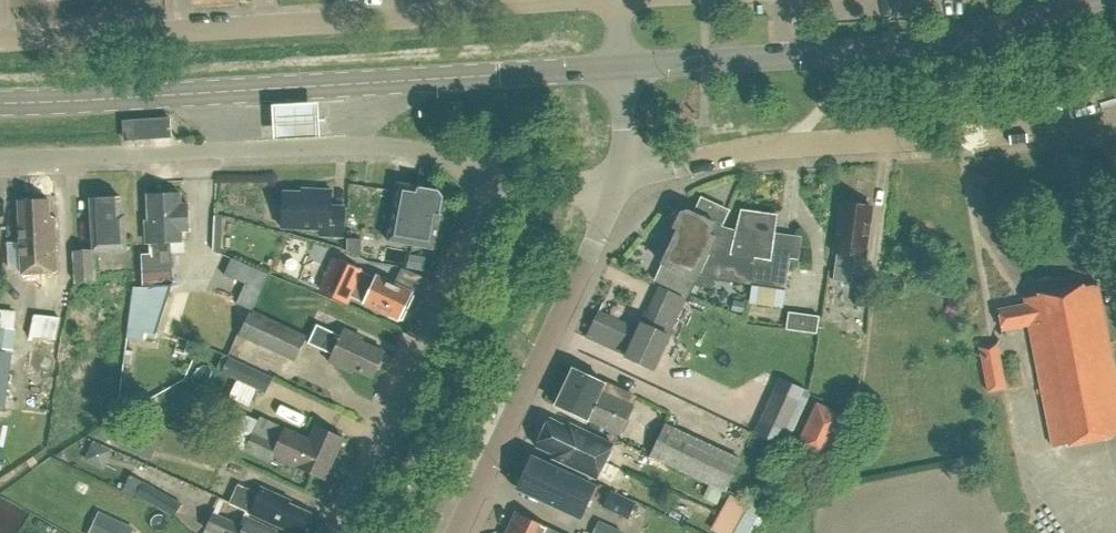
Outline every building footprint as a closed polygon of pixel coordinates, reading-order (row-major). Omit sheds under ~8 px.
[(322,106),(275,108),(276,141),(322,139),(322,106)] [(126,140),(137,139),(171,137),(170,120),(125,122),(126,140)] [(439,193),(397,187),(389,240),(433,247),(438,215),(439,215),(441,197),(439,193)] [(331,206),(332,190),(314,189),(313,193),(283,192),(282,227),(320,228),(320,234),(343,235),(345,206),(331,206)] [(173,285),(173,281),(171,254),(171,242),(183,241),(182,231),(190,231),(189,204),(181,205),(180,194),(148,195),(151,254),(142,254),(144,286),(158,285),(173,285)] [(92,198),(94,251),(74,252),(75,281),(97,281),(95,249),(125,248),(124,215),(121,215),(121,197),(92,198)] [(718,236),(723,225),(730,210),(704,198),(697,212),(689,209),(682,212),(675,227),(679,229),(663,262),(665,263),(699,279),(715,244),(718,237),(718,236)] [(50,218),(49,200),(20,202),(23,272),(58,271),(55,218),(50,218)] [(866,255),(873,206),(842,202),(836,251),(839,251),(835,278),(851,280),(855,254),(866,255)] [(743,209),(740,230),(723,225),(718,236),(718,237),(715,244),(749,254),(773,254),(779,214),(743,209)] [(750,298),(752,283),(755,266),(746,263),(749,254),(715,244),(699,279),(665,263),(657,279),(690,295),(694,289),(711,291),(750,298)] [(791,257),(773,254),(749,254),(746,263),(755,266),(752,283),(787,288),(791,257)] [(411,255),(409,268),(420,270),(422,257),(411,255)] [(376,278),(376,279),(335,260),(331,269),(321,290),(349,302),(351,297),(365,303),(364,304),(401,321),(413,295),(376,278)] [(305,282),(321,290),(331,269),(312,263),(304,265),(299,279),(305,281),(305,282)] [(1099,283),(1026,297),(1027,304),(1001,309),(1005,328),(1031,323),(1054,444),(1115,432),(1115,373),(1099,283)] [(245,284),(231,316),(247,323),(253,311),(261,291),(245,284)] [(870,306),(872,285),(859,284),(857,305),(870,306)] [(158,285),(144,286),(134,286),(127,339),(143,340),(144,331),(157,333),(173,285),(158,285)] [(642,329),(669,341),(688,299),(661,287),(642,329)] [(734,302),(733,310),(742,312),(744,304),(734,302)] [(247,323),(241,335),(296,361),(308,337),(253,311),(247,323)] [(669,341),(642,329),(602,311),(590,337),(630,355),(629,356),(656,369),(669,341)] [(817,332),(819,315),(789,311),(786,328),(817,332)] [(61,339),(65,316),(38,312),(34,335),(61,339)] [(343,337),(319,327),(312,344),(335,354),(331,364),(353,373),(354,369),(374,378),(385,353),(362,343),(362,336),(346,329),(343,337)] [(14,349),(15,333),(0,332),(0,348),(14,349)] [(58,372),(58,339),(33,338),(33,372),(58,372)] [(988,392),(1007,388),(999,345),(979,348),(988,392)] [(266,392),(274,376),(229,356),(222,372),(266,392)] [(620,433),(633,405),(602,391),(606,383),(575,368),(558,403),(590,418),(590,419),(620,433)] [(808,393),(777,379),(752,433),(784,447),(808,393)] [(824,461),(846,415),(817,401),(795,447),(824,461)] [(543,431),(606,460),(613,443),(569,423),(568,426),(549,418),(547,422),(543,431)] [(273,464),(276,457),(327,480),(346,439),(329,432),(323,446),(263,419),(248,452),(273,464)] [(727,490),(742,458),(667,424),(652,456),(727,490)] [(597,478),(606,460),(543,431),(537,442),(538,443),(536,446),(554,455),(553,458),(597,478)] [(581,518),(595,485),(532,456),(519,485),(555,502),(556,506),(581,518)] [(175,515),(183,502),(143,480),(136,493),(157,505),(175,515)] [(238,485),(230,503),(250,512),(250,513),(296,532),(301,532),(311,512),(290,503),(291,500),(261,487),(258,494),(238,485)] [(629,518),(636,501),(611,489),(604,506),(629,518)] [(728,532),(756,532),(767,514),(735,495),(717,527),(728,532)] [(517,532),(566,532),(518,510),(509,529),(517,532)] [(125,526),(97,513),(88,532),(122,532),(125,526)] [(235,524),(235,523),(215,514),(209,528),(220,532),(276,532),(275,532),(276,529),(251,518),(246,528),(235,524)] [(594,532),(622,532),(599,521),(594,532)]
